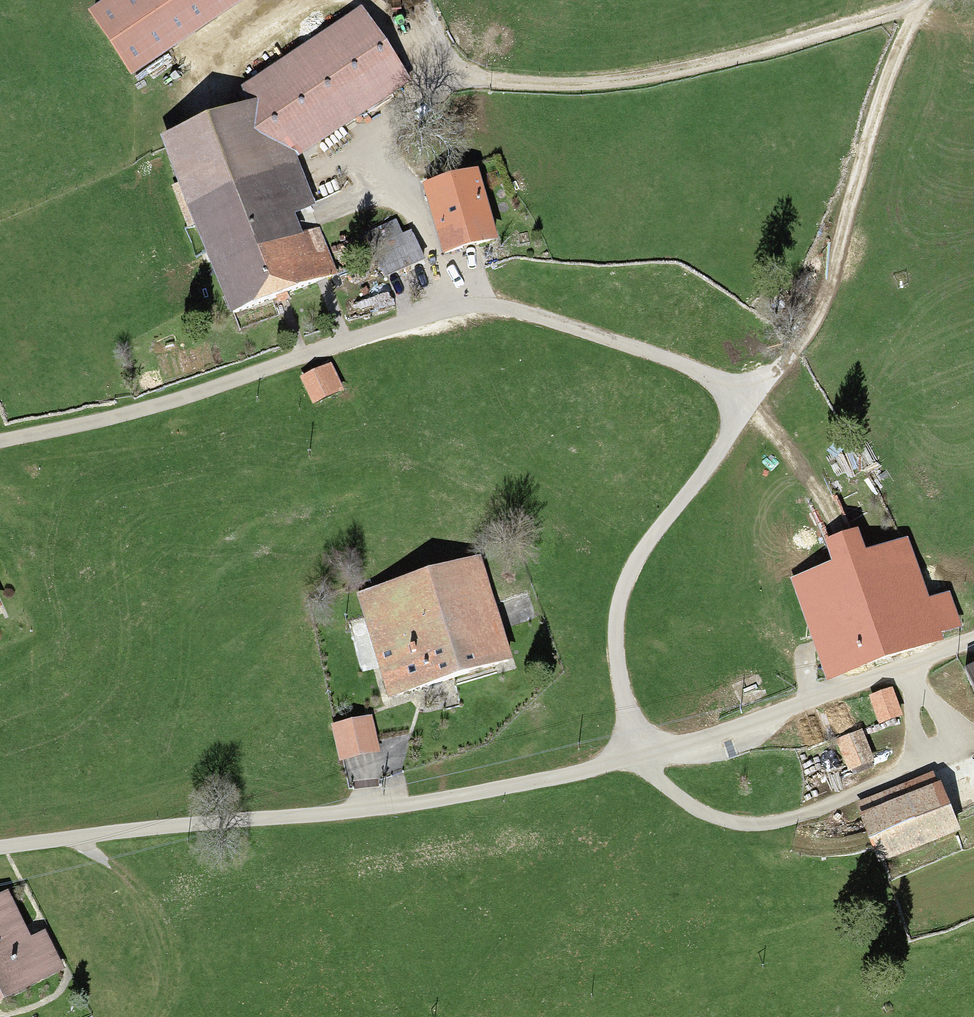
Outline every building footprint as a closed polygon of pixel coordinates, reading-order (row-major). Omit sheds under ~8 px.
[(244,92),(256,111),(285,154),(293,167),(409,90),(359,16),(244,92)] [(332,280),(285,154),(256,111),(162,146),(226,319),(332,280)] [(475,181),(425,196),(444,259),(494,244),(475,181)] [(331,370),(302,384),(315,412),(344,399),(331,370)] [(833,561),(792,575),(827,676),(943,636),(941,630),(961,624),(949,590),(930,596),(908,534),(867,549),(859,526),(825,538),(833,561)] [(479,564),(359,599),(390,704),(510,668),(479,564)] [(962,665),(973,692),(973,660),(962,665)] [(893,687),(869,694),(879,723),(902,715),(893,687)] [(367,722),(331,731),(339,764),(375,755),(367,722)] [(862,728),(836,738),(848,770),(874,760),(862,728)] [(937,769),(854,802),(879,862),(961,828),(937,769)] [(0,909),(0,1006),(58,983),(41,941),(26,947),(9,905),(0,909)]
